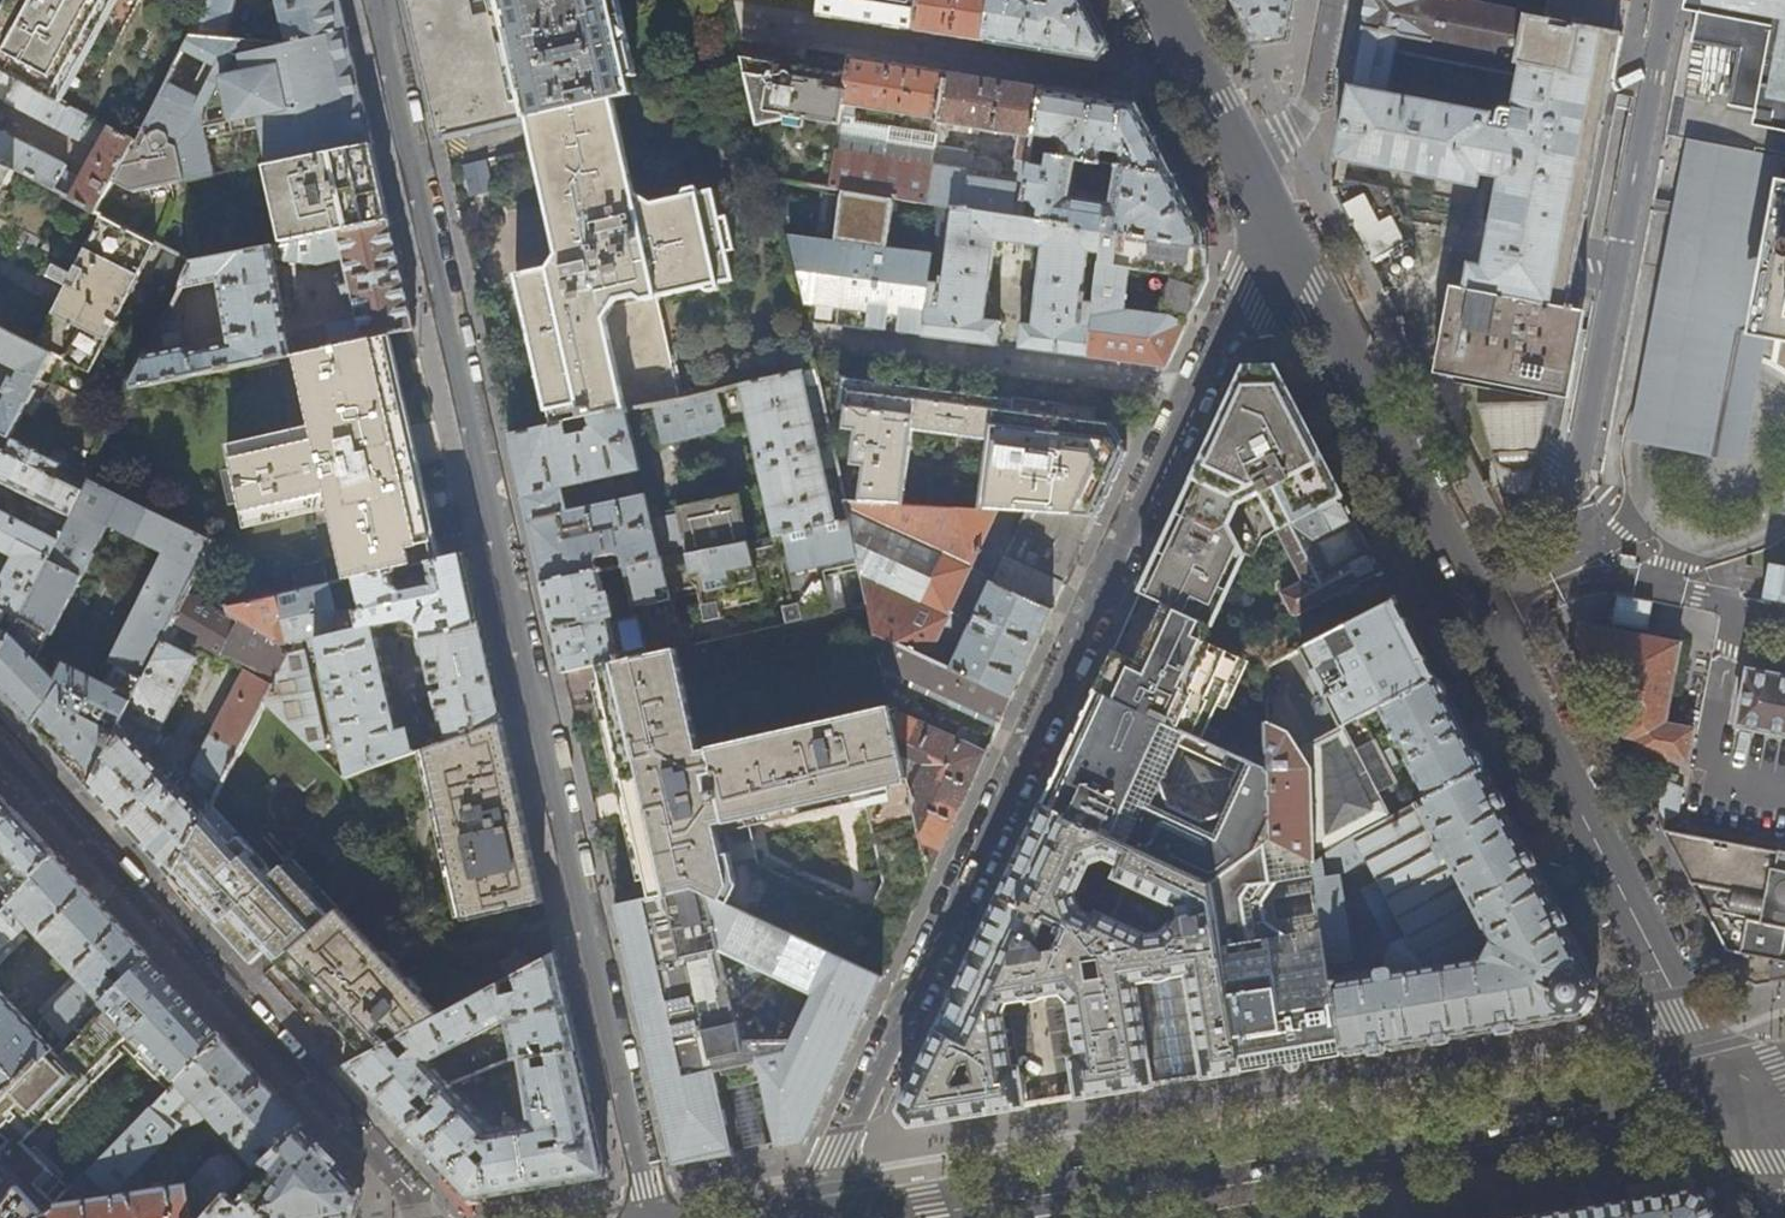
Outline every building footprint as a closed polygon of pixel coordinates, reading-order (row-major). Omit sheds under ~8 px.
[(112,129),(122,109),(150,123),(193,37),(199,23),(173,10),(178,0),(0,0),(0,69),(112,129)] [(238,0),(211,0),(210,1),(199,23),(193,37),(226,39),(238,0)] [(287,44),(291,44),(346,33),(339,0),(276,0),(287,44)] [(428,72),(429,77),(443,137),(526,117),(612,96),(632,92),(611,0),(411,0),(428,72)] [(815,15),(863,23),(914,31),(919,0),(817,0),(815,15)] [(914,31),(946,36),(985,42),(990,0),(919,0),(914,31)] [(1086,0),(1028,0),(1032,8),(1026,11),(1021,0),(990,0),(985,42),(1026,48),(1098,59),(1109,45),(1090,8),(1086,0)] [(1257,43),(1286,39),(1293,0),(1235,0),(1257,43)] [(1622,36),(1618,35),(1549,22),(1438,0),(1369,0),(1364,27),(1362,26),(1361,30),(1364,31),(1355,78),(1353,88),(1351,88),(1337,160),(1338,160),(1480,187),(1482,174),(1504,178),(1486,268),(1475,266),(1478,254),(1457,250),(1450,285),(1456,286),(1439,372),(1571,399),(1586,313),(1569,309),(1622,36)] [(1549,22),(1618,35),(1625,0),(1553,0),(1549,22)] [(1784,119),(1784,0),(1698,0),(1690,45),(1738,54),(1728,109),(1784,119)] [(357,78),(346,33),(291,44),(287,44),(226,39),(193,37),(150,123),(140,143),(136,141),(103,200),(185,182),(231,172),(372,143),(357,78)] [(871,60),(851,57),(848,74),(844,103),(831,186),(841,187),(894,196),(925,201),(940,119),(948,72),(897,64),(871,60)] [(747,64),(772,176),(831,186),(844,103),(848,74),(793,65),(746,58),(747,64)] [(112,129),(0,69),(0,100),(89,147),(91,143),(100,147),(81,181),(63,172),(66,168),(0,134),(0,164),(90,210),(96,213),(103,200),(136,141),(112,129)] [(994,80),(948,72),(940,119),(925,201),(941,203),(1021,216),(1022,211),(1024,199),(1032,153),(1035,136),(1043,88),(994,80)] [(1043,88),(1035,136),(1056,139),(1061,148),(1059,157),(1097,163),(1098,150),(1118,153),(1121,159),(1120,166),(1177,175),(1149,123),(1139,103),(1124,100),(1084,94),(1043,88)] [(633,188),(612,96),(526,117),(534,153),(539,174),(557,257),(551,266),(550,263),(539,265),(541,272),(516,278),(527,323),(529,323),(540,372),(552,426),(567,423),(590,417),(679,397),(657,297),(674,293),(672,284),(700,278),(702,286),(732,279),(726,251),(733,250),(727,216),(719,218),(713,189),(682,197),(684,205),(656,211),(654,203),(633,188)] [(1768,336),(1758,334),(1784,189),(1784,158),(1687,139),(1675,210),(1648,341),(1762,363),(1768,336)] [(383,192),(372,143),(231,172),(249,250),(390,222),(383,192)] [(1059,157),(1032,153),(1024,199),(1036,200),(1036,203),(1037,206),(1039,207),(1041,208),(1040,219),(1101,229),(1129,234),(1131,225),(1150,228),(1148,237),(1207,247),(1207,232),(1205,230),(1190,200),(1177,175),(1120,166),(1097,163),(1059,157)] [(0,164),(0,229),(64,261),(90,210),(0,164)] [(894,196),(841,187),(835,237),(889,243),(894,196)] [(1758,334),(1768,336),(1784,340),(1784,189),(1758,334)] [(1386,216),(1374,222),(1360,194),(1338,205),(1366,262),(1401,245),(1386,216)] [(1021,216),(941,203),(935,249),(924,336),(999,346),(999,343),(996,343),(999,320),(984,318),(994,239),(1042,245),(1032,324),(1022,323),(1022,346),(1021,345),(1021,347),(1019,347),(1019,348),(1086,357),(1089,331),(1078,330),(1079,319),(1090,320),(1101,229),(1040,219),(1033,218),(1021,216)] [(96,213),(90,210),(64,261),(53,281),(34,272),(28,283),(48,293),(44,300),(18,353),(46,366),(84,385),(154,243),(96,213)] [(297,354),(385,335),(414,329),(400,269),(390,222),(249,250),(163,268),(154,285),(156,294),(192,287),(203,352),(192,355),(192,353),(190,351),(186,350),(115,366),(101,390),(102,395),(297,354)] [(1129,234),(1101,229),(1090,320),(1089,331),(1086,357),(1122,361),(1166,367),(1190,315),(1206,280),(1207,247),(1148,237),(1129,234)] [(841,313),(839,326),(844,326),(891,332),(924,336),(935,249),(889,243),(835,237),(791,231),(807,302),(828,309),(828,311),(841,313)] [(0,277),(0,345),(18,353),(44,300),(0,277)] [(395,383),(385,335),(297,354),(310,418),(314,417),(316,429),(296,433),(295,430),(229,445),(234,469),(225,471),(232,504),(242,502),(247,524),(313,509),(312,506),(333,502),(336,515),(333,516),(341,553),(319,558),(319,560),(258,574),(262,599),(324,586),(355,579),(390,571),(427,562),(435,560),(431,542),(423,508),(414,465),(410,446),(406,428),(395,383)] [(1762,363),(1648,341),(1628,444),(1742,466),(1762,363)] [(0,345),(0,360),(24,371),(19,380),(14,377),(4,396),(10,398),(6,406),(0,403),(0,433),(10,438),(27,405),(29,406),(38,389),(36,388),(46,366),(18,353),(0,345)] [(1312,436),(1276,367),(1245,368),(1227,407),(1196,473),(1177,514),(1161,548),(1140,593),(1201,621),(1237,548),(1255,557),(1264,537),(1278,531),(1344,499),(1312,436)] [(775,535),(836,522),(802,369),(742,383),(775,535)] [(860,503),(902,505),(909,450),(985,456),(979,508),(1001,510),(1026,511),(1097,514),(1106,496),(1126,452),(1105,423),(1092,422),(1094,409),(1064,406),(1006,399),(938,390),(870,382),(840,378),(836,409),(843,410),(841,429),(855,431),(849,466),(864,468),(860,503)] [(715,389),(679,397),(590,417),(592,426),(589,433),(570,437),(567,423),(552,426),(538,429),(510,435),(527,509),(544,584),(600,572),(597,558),(616,554),(620,559),(624,557),(626,566),(752,540),(742,494),(680,507),(681,514),(653,521),(647,494),(569,512),(564,488),(642,470),(632,426),(657,419),(662,444),(726,430),(715,389)] [(1505,494),(1530,495),(1550,403),(1480,404),(1505,494)] [(87,480),(20,445),(21,444),(10,438),(0,433),(0,482),(29,496),(18,520),(0,511),(0,551),(14,558),(0,584),(0,656),(87,480)] [(90,788),(187,593),(212,543),(87,480),(0,656),(0,690),(10,701),(43,737),(68,764),(90,788)] [(1375,558),(1344,499),(1278,531),(1303,581),(1284,591),(1292,612),(1300,611),(1317,602),(1344,588),(1346,591),(1360,584),(1358,580),(1380,569),(1375,558)] [(979,508),(902,505),(860,503),(846,502),(850,519),(868,602),(875,634),(1012,698),(1030,659),(1079,554),(1097,514),(1026,511),(992,582),(971,572),(1001,510),(979,508)] [(760,594),(755,570),(790,562),(802,617),(868,602),(850,519),(836,522),(775,535),(752,540),(626,566),(624,567),(632,607),(644,605),(647,618),(673,613),(670,594),(706,586),(709,605),(760,594)] [(1522,532),(1529,544),(1541,538),(1534,525),(1522,532)] [(465,554),(435,560),(427,562),(431,579),(394,587),(390,571),(355,579),(361,605),(353,607),(354,612),(331,617),(324,586),(262,599),(214,608),(283,647),(294,643),(295,645),(316,640),(374,626),(374,627),(409,619),(417,626),(420,639),(481,625),(473,591),(465,556),(465,554)] [(1636,557),(1624,555),(1622,565),(1634,567),(1636,557)] [(610,621),(608,614),(615,612),(611,597),(605,598),(600,572),(544,584),(554,628),(554,629),(564,672),(598,664),(645,653),(637,616),(610,621)] [(291,652),(283,647),(214,608),(187,593),(90,788),(124,824),(172,877),(211,802),(263,704),(291,652)] [(1216,699),(1244,640),(1221,630),(1201,621),(1140,593),(1121,635),(1095,690),(1184,731),(1202,739),(1207,728),(1219,733),(1214,745),(1231,753),(1249,715),(1216,699)] [(1417,640),(1396,600),(1302,649),(1341,725),(1298,745),(1289,729),(1288,730),(1267,721),(1268,769),(1269,841),(1311,862),(1409,808),(1362,716),(1380,707),(1436,677),(1431,668),(1417,640)] [(598,664),(614,730),(639,834),(654,898),(694,890),(882,978),(894,953),(919,899),(930,875),(875,634),(868,602),(802,617),(645,653),(598,664)] [(492,671),(481,625),(420,639),(430,682),(424,683),(421,687),(424,698),(433,696),(444,741),(503,720),(492,671)] [(397,729),(374,627),(374,626),(316,640),(348,776),(415,752),(409,727),(397,729)] [(1637,752),(1688,761),(1694,730),(1664,724),(1681,644),(1598,629),(1594,654),(1602,670),(1625,674),(1619,704),(1626,717),(1624,728),(1628,736),(1639,739),(1637,752)] [(999,726),(1012,698),(875,634),(930,875),(948,836),(976,775),(986,754),(999,726)] [(303,650),(291,652),(263,704),(316,751),(326,749),(303,650)] [(1752,673),(1740,729),(1784,737),(1784,679),(1752,673)] [(1436,677),(1380,707),(1426,798),(1483,768),(1463,729),(1436,677)] [(1184,731),(1095,690),(1069,746),(1042,805),(1211,883),(1269,841),(1268,769),(1250,761),(1226,813),(1202,821),(1169,805),(1160,783),(1184,731)] [(514,770),(503,720),(444,741),(423,749),(465,925),(544,903),(537,868),(524,813),(514,770)] [(1400,1044),(1531,1023),(1582,1015),(1596,987),(1567,931),(1501,804),(1483,768),(1426,798),(1409,808),(1311,862),(1312,870),(1322,927),(1343,1054),(1400,1044)] [(1659,776),(1640,784),(1658,820),(1676,813),(1683,787),(1675,783),(1679,776),(1663,769),(1659,776)] [(16,813),(0,796),(0,828),(16,813)] [(277,876),(211,802),(172,877),(219,928),(251,962),(265,949),(277,962),(339,906),(296,858),(277,876)] [(1056,924),(1065,928),(1101,945),(1103,958),(1106,976),(1125,1090),(1178,1081),(1243,1071),(1211,883),(1042,805),(1018,856),(1009,875),(998,898),(1056,924)] [(0,828),(0,857),(4,854),(10,860),(0,870),(0,902),(4,906),(55,856),(33,831),(16,813),(0,828)] [(1777,959),(1772,984),(1784,982),(1784,852),(1781,851),(1781,853),(1662,828),(1704,909),(1723,947),(1777,959)] [(1211,883),(1243,1071),(1290,1063),(1343,1054),(1322,927),(1284,933),(1265,918),(1260,899),(1275,877),(1312,870),(1311,862),(1269,841),(1211,883)] [(146,955),(119,925),(97,902),(55,856),(4,906),(0,911),(0,962),(25,939),(20,932),(28,925),(74,976),(38,1011),(44,1017),(37,1030),(0,991),(0,1103),(146,955)] [(843,1063),(882,978),(694,890),(654,898),(617,906),(626,945),(675,1163),(736,1154),(723,1094),(731,1093),(744,1146),(753,1144),(766,1142),(754,1088),(765,1085),(780,1147),(806,1143),(843,1063)] [(998,898),(982,933),(974,950),(938,1028),(900,1110),(911,1125),(942,1120),(1025,1106),(1020,1069),(1014,1070),(1004,1015),(1009,1004),(1066,995),(1072,1002),(1081,1058),(1074,1060),(1078,1098),(1125,1090),(1106,976),(1089,979),(1087,960),(1103,958),(1101,945),(1065,928),(1060,937),(1052,934),(1056,924),(998,898)] [(368,1055),(443,1015),(339,906),(277,962),(324,1010),(368,1055)] [(146,955),(0,1103),(0,1129),(11,1140),(0,1151),(0,1161),(47,1212),(70,1190),(25,1144),(122,1045),(167,1092),(222,1037),(184,996),(146,955)] [(500,985),(443,1015),(368,1055),(346,1066),(375,1098),(404,1129),(450,1086),(428,1062),(506,1020),(515,1059),(578,1049),(566,998),(556,956),(556,955),(518,975),(521,991),(502,995),(500,985)] [(222,1037),(167,1092),(70,1190),(47,1212),(42,1217),(207,1217),(237,1185),(255,1166),(263,1158),(265,1160),(303,1125),(283,1103),(278,1098),(242,1058),(222,1037)] [(589,1098),(578,1049),(515,1059),(511,1059),(509,1063),(510,1069),(513,1070),(519,1069),(531,1123),(520,1126),(529,1188),(574,1181),(606,1175),(606,1174),(589,1098)] [(474,1074),(477,1083),(484,1081),(478,1072),(474,1074)] [(491,1131),(450,1086),(404,1129),(425,1151),(436,1164),(468,1198),(487,1195),(497,1193),(529,1188),(520,1126),(491,1131)] [(265,1160),(273,1169),(273,1170),(273,1171),(274,1172),(274,1173),(275,1174),(271,1179),(264,1175),(251,1200),(247,1196),(237,1185),(207,1217),(347,1217),(352,1217),(361,1189),(330,1155),(303,1125),(265,1160)] [(47,1212),(0,1161),(0,1217),(42,1217),(47,1212)] [(532,1204),(529,1188),(497,1193),(487,1195),(490,1211),(532,1204)] [(1628,1201),(1630,1217),(1714,1217),(1705,1199),(1689,1191),(1668,1194),(1658,1196),(1628,1201)] [(1539,1215),(1540,1217),(1630,1217),(1628,1201),(1609,1204),(1564,1211),(1539,1215)]
